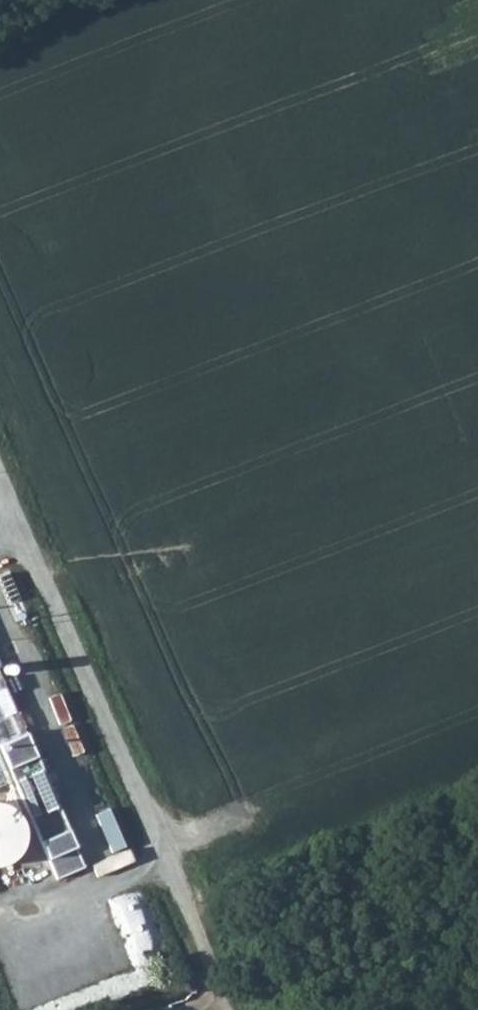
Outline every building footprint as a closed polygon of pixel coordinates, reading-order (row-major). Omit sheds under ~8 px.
[(56,879),(81,869),(22,718),(13,721),(18,735),(2,741),(56,879)] [(23,865),(27,808),(0,805),(0,863),(23,865)]
